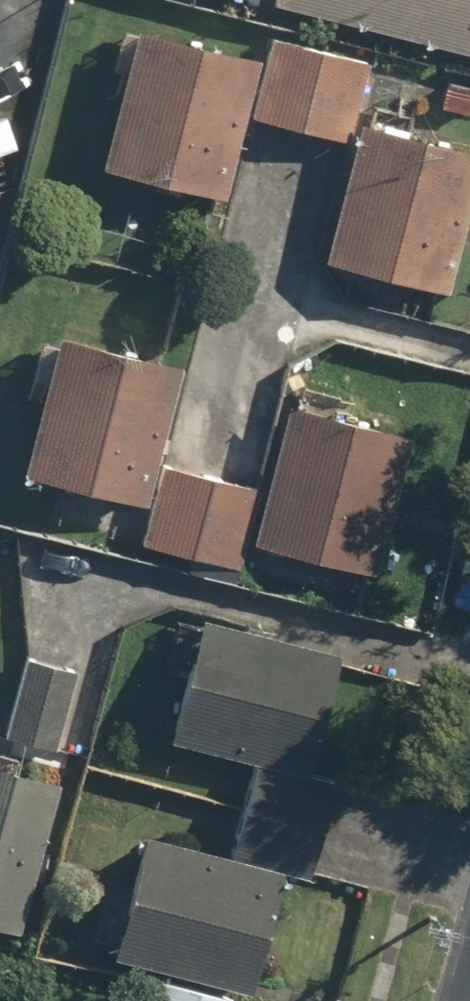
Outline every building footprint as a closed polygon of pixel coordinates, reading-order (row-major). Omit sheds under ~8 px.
[(269,4),(469,56),(469,0),(270,0),(269,4)] [(135,24),(98,166),(222,199),(260,57),(135,24)] [(269,36),(248,115),(346,141),(367,61),(269,36)] [(320,261),(446,294),(469,201),(469,148),(358,119),(320,261)] [(57,331),(20,473),(145,506),(182,364),(57,331)] [(287,400),(250,542),(375,575),(413,433),(287,400)] [(258,489),(159,463),(138,542),(237,568),(258,489)] [(335,652),(189,616),(160,735),(251,757),(306,771),(335,652)] [(84,670),(22,653),(0,734),(63,751),(84,670)] [(336,778),(306,771),(251,757),(227,857),(278,870),(311,878),(336,778)] [(51,773),(0,762),(0,924),(17,928),(51,773)] [(278,870),(227,857),(137,835),(108,955),(158,968),(240,988),(248,990),(278,870)] [(158,968),(150,1000),(237,1000),(240,988),(158,968)]
